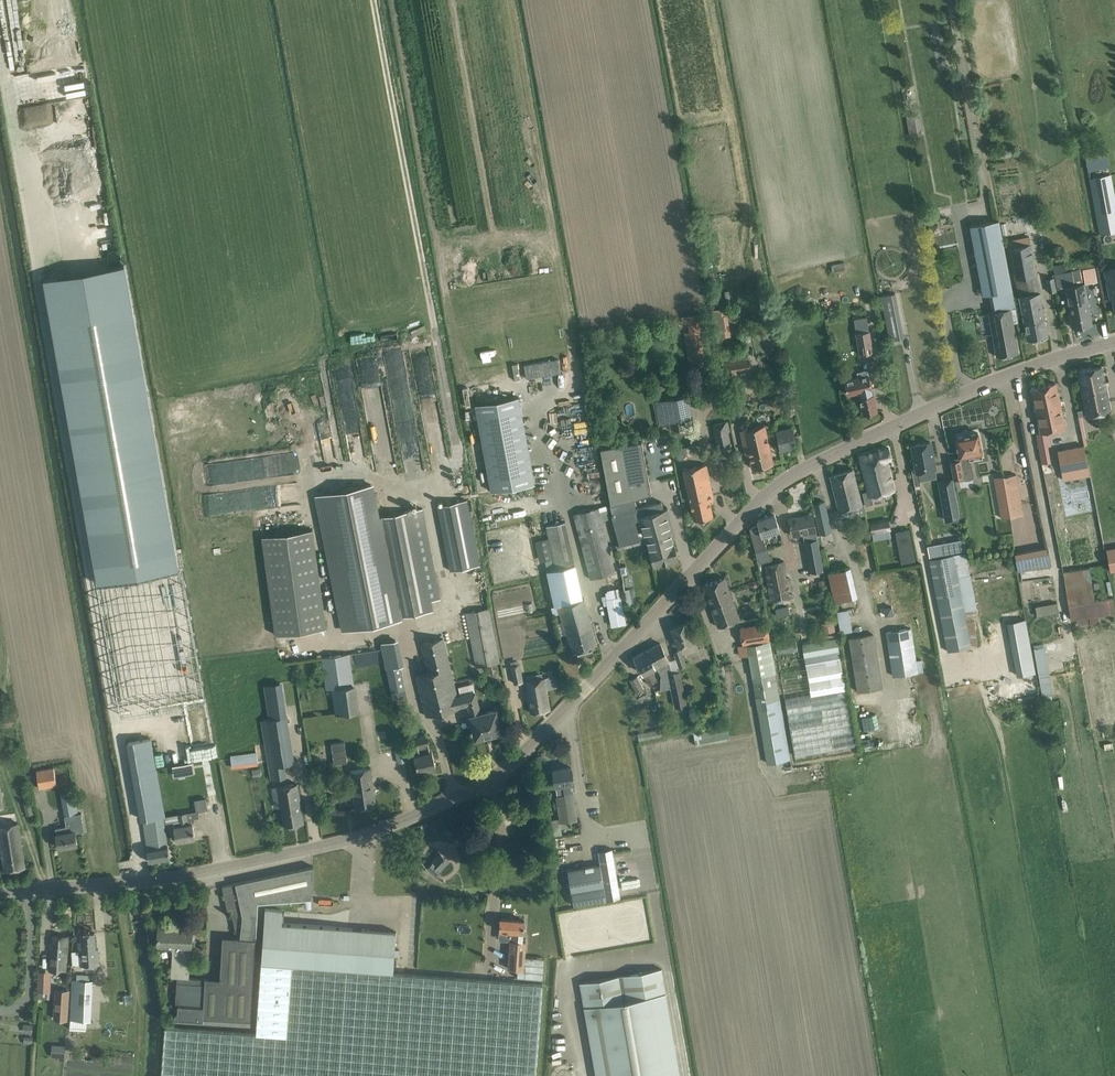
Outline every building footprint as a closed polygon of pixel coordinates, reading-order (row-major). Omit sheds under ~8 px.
[(917,114),(906,116),(909,136),(921,134),(917,114)] [(1106,152),(1086,156),(1088,170),(1108,167),(1106,152)] [(1090,178),(1100,233),(1114,231),(1114,202),(1110,174),(1090,178)] [(1018,322),(1010,278),(1000,220),(970,225),(983,295),(990,294),(993,311),(988,312),(996,356),(1018,352),(1013,323),(1018,322)] [(1048,336),(1040,292),(1030,236),(1009,240),(1025,329),(1027,340),(1048,336)] [(843,262),(830,265),(832,274),(845,272),(843,262)] [(122,580),(179,570),(124,264),(43,279),(98,584),(122,580)] [(1096,279),(1093,266),(1082,268),(1085,282),(1096,279)] [(1104,270),(1108,288),(1110,299),(1112,299),(1114,312),(1114,268),(1104,270)] [(1072,270),(1056,273),(1055,273),(1057,288),(1065,287),(1068,305),(1088,301),(1084,282),(1083,282),(1080,269),(1072,270)] [(1052,277),(1045,279),(1047,292),(1055,290),(1052,277)] [(903,337),(901,326),(895,293),(882,295),(890,339),(903,337)] [(1088,301),(1068,305),(1072,327),(1092,323),(1088,301)] [(681,317),(682,324),(688,323),(689,331),(683,332),(689,367),(705,364),(697,315),(681,317)] [(873,352),(869,330),(856,332),(860,354),(873,352)] [(722,362),(728,390),(742,387),(739,372),(750,370),(748,357),(722,362)] [(1102,366),(1078,370),(1086,415),(1087,415),(1109,411),(1110,411),(1102,366)] [(858,377),(844,380),(847,394),(859,391),(860,394),(860,395),(861,396),(860,397),(864,414),(873,412),(877,411),(877,409),(873,394),(873,393),(872,388),(868,369),(857,371),(858,377)] [(1056,382),(1031,388),(1041,432),(1048,431),(1065,427),(1056,382)] [(657,423),(671,421),(673,431),(687,428),(685,419),(691,418),(687,396),(653,401),(657,423)] [(519,397),(476,404),(491,491),(535,483),(519,397)] [(728,420),(725,421),(713,423),(718,450),(731,447),(728,431),(730,430),(728,420)] [(749,452),(752,467),(753,468),(773,463),(771,453),(763,423),(740,429),(746,453),(749,452)] [(797,447),(794,437),(793,428),(776,431),(778,440),(781,451),(781,449),(788,447),(788,449),(797,447)] [(981,452),(978,432),(955,437),(959,457),(950,459),(953,478),(962,476),(965,479),(970,478),(972,476),(969,459),(982,457),(981,452)] [(668,509),(664,510),(662,502),(637,509),(634,498),(650,494),(641,441),(600,448),(602,459),(611,505),(612,515),(611,515),(617,537),(620,548),(647,541),(654,565),(678,558),(671,534),(675,533),(672,522),(668,509)] [(935,468),(932,452),(930,441),(912,445),(914,456),(916,468),(911,469),(914,485),(920,484),(918,471),(935,468)] [(1058,450),(1059,459),(1061,470),(1087,466),(1084,445),(1058,450)] [(886,459),(891,458),(889,447),(859,455),(862,466),(869,496),(883,492),(894,489),(886,459)] [(714,499),(712,488),(706,464),(683,469),(692,508),(694,519),(713,515),(709,500),(714,499)] [(863,503),(855,479),(852,468),(830,475),(833,485),(841,510),(863,503)] [(1016,474),(1004,476),(1007,497),(1011,516),(1023,514),(1018,487),(1023,486),(1022,479),(1017,480),(1016,474)] [(953,478),(938,480),(937,481),(945,521),(960,518),(953,478)] [(423,508),(380,516),(373,484),(315,495),(342,631),(402,619),(402,617),(434,610),(432,600),(441,599),(423,508)] [(1007,497),(1000,499),(1002,512),(1000,512),(1001,519),(1011,517),(1011,516),(1007,497)] [(480,565),(467,499),(437,505),(450,571),(480,565)] [(830,532),(827,512),(825,501),(813,503),(819,534),(830,532)] [(606,505),(573,514),(591,579),(616,572),(602,519),(601,517),(609,515),(606,505)] [(749,528),(756,551),(766,548),(763,534),(779,530),(775,514),(758,519),(759,524),(749,528)] [(805,533),(807,541),(817,539),(813,514),(805,515),(805,516),(799,517),(799,516),(789,518),(792,535),(805,533)] [(888,519),(870,522),(872,532),(889,529),(890,529),(888,519)] [(909,527),(895,530),(901,562),(915,559),(909,527)] [(310,529),(260,536),(274,635),(324,628),(310,529)] [(548,538),(535,541),(537,548),(542,547),(545,560),(553,558),(548,538)] [(817,539),(807,541),(804,541),(810,572),(823,569),(817,539)] [(964,539),(940,544),(942,554),(966,550),(964,539)] [(1114,570),(1114,546),(1107,548),(1111,571),(1114,570)] [(767,548),(766,548),(756,551),(759,563),(771,560),(767,548)] [(1046,548),(1014,554),(1017,570),(1049,564),(1046,548)] [(965,552),(928,559),(947,652),(978,646),(972,614),(977,613),(965,552)] [(784,560),(764,565),(771,603),(794,597),(789,577),(785,577),(784,570),(786,568),(784,560)] [(858,596),(851,566),(828,571),(835,601),(858,596)] [(1069,610),(1071,620),(1114,613),(1114,604),(1114,596),(1094,599),(1090,568),(1063,572),(1069,610)] [(718,626),(740,619),(724,577),(703,585),(718,626)] [(826,579),(818,581),(820,588),(827,586),(826,579)] [(611,628),(626,625),(620,598),(606,600),(606,598),(602,599),(603,607),(606,607),(611,628)] [(553,615),(559,613),(565,634),(568,633),(573,652),(597,645),(594,634),(584,599),(559,606),(558,604),(551,606),(553,615)] [(891,606),(884,608),(885,615),(893,614),(891,606)] [(475,667),(489,664),(491,675),(499,673),(497,663),(498,662),(488,608),(465,612),(475,667)] [(841,632),(853,630),(849,608),(837,609),(841,632)] [(688,631),(684,632),(682,625),(672,628),(678,647),(692,642),(688,631)] [(746,645),(752,677),(757,706),(766,764),(790,760),(780,702),(775,674),(770,641),(767,625),(740,629),(742,646),(746,645)] [(918,672),(911,628),(885,632),(892,676),(918,672)] [(882,688),(873,634),(848,638),(857,692),(882,688)] [(802,643),(812,698),(846,693),(845,689),(836,637),(802,643)] [(417,675),(424,705),(426,716),(460,708),(459,705),(461,705),(458,697),(444,638),(419,644),(426,673),(417,675)] [(394,639),(380,642),(385,668),(399,665),(394,639)] [(660,642),(646,650),(651,659),(656,667),(657,669),(660,675),(659,687),(659,689),(670,687),(677,718),(681,717),(687,716),(679,673),(673,674),(671,665),(665,652),(660,642)] [(1053,694),(1046,644),(1035,645),(1042,696),(1053,694)] [(646,650),(634,656),(639,666),(642,672),(638,674),(640,678),(646,688),(647,718),(658,717),(653,689),(659,687),(660,675),(655,667),(646,650)] [(679,667),(685,665),(679,650),(673,652),(679,667)] [(357,711),(354,684),(349,653),(322,657),(326,689),(332,688),(335,714),(357,711)] [(524,682),(520,663),(519,664),(518,659),(510,661),(511,665),(510,665),(514,684),(524,682)] [(637,675),(630,679),(635,689),(637,692),(644,688),(642,685),(637,675)] [(527,681),(526,681),(529,701),(530,712),(550,709),(546,689),(554,688),(557,687),(556,676),(552,677),(543,678),(527,681)] [(408,684),(395,686),(398,701),(411,698),(408,684)] [(473,693),(458,697),(461,705),(468,703),(476,737),(501,731),(496,709),(478,713),(473,693)] [(846,693),(812,698),(785,703),(794,756),(855,746),(846,693)] [(0,715),(0,727),(14,725),(12,713),(0,715)] [(293,764),(286,717),(269,720),(269,718),(263,719),(267,744),(272,780),(282,779),(280,766),(293,764)] [(729,739),(726,726),(693,732),(695,746),(729,739)] [(436,767),(433,756),(432,751),(429,751),(427,744),(429,743),(427,735),(415,738),(417,746),(418,746),(420,753),(414,754),(418,771),(436,767)] [(16,737),(2,739),(4,751),(18,749),(16,737)] [(150,737),(127,741),(141,819),(143,819),(146,818),(164,815),(150,737)] [(344,742),(331,744),(333,763),(347,761),(344,742)] [(395,749),(395,750),(397,763),(406,761),(404,748),(395,749)] [(255,751),(230,755),(232,769),(258,765),(255,751)] [(191,762),(172,765),(173,773),(193,769),(191,762)] [(53,767),(36,770),(39,788),(56,785),(53,767)] [(562,834),(561,822),(577,819),(573,792),(568,794),(566,783),(573,782),(571,767),(553,770),(560,818),(551,819),(553,835),(562,834)] [(376,805),(374,794),(370,768),(351,771),(356,808),(376,805)] [(278,787),(272,787),(273,795),(279,794),(281,807),(284,826),(304,822),(302,811),(298,784),(283,786),(278,787)] [(64,816),(77,814),(74,791),(60,794),(64,816)] [(30,802),(23,804),(26,815),(33,813),(30,802)] [(199,817),(198,811),(166,817),(167,823),(173,822),(176,841),(195,838),(192,823),(188,824),(188,819),(199,817)] [(77,814),(65,816),(66,823),(65,823),(66,827),(56,829),(57,835),(57,836),(59,847),(77,844),(75,833),(75,832),(84,830),(81,813),(77,814)] [(151,846),(165,844),(162,825),(165,824),(164,815),(146,818),(151,846)] [(23,856),(17,824),(0,827),(0,845),(4,870),(25,867),(23,856)] [(165,844),(151,846),(147,847),(149,862),(170,859),(168,845),(165,845),(165,844)] [(567,869),(573,905),(621,897),(612,849),(598,851),(600,864),(567,869)] [(447,861),(440,854),(428,866),(436,873),(447,861)] [(237,936),(254,937),(257,901),(311,898),(313,866),(236,883),(235,883),(222,886),(228,911),(231,910),(237,936)] [(261,963),(393,972),(396,931),(282,923),(283,910),(264,908),(261,963)] [(523,940),(524,920),(500,918),(500,921),(498,921),(497,927),(499,927),(499,931),(507,931),(506,935),(510,935),(510,939),(507,968),(517,968),(516,977),(543,979),(544,957),(525,956),(526,940),(523,940)] [(170,975),(177,976),(189,977),(189,976),(189,968),(190,963),(191,944),(192,937),(192,926),(192,925),(192,926),(168,925),(168,924),(159,923),(159,922),(158,933),(157,941),(157,949),(172,950),(170,975)] [(79,942),(79,950),(80,966),(89,965),(91,968),(96,967),(98,965),(99,964),(98,948),(95,949),(94,932),(81,933),(81,941),(79,942)] [(65,969),(67,947),(68,936),(51,935),(51,946),(49,968),(65,969)] [(189,977),(177,976),(174,1020),(248,1025),(254,937),(237,936),(222,935),(219,978),(204,977),(189,976),(189,977)] [(409,973),(393,972),(261,963),(256,1033),(165,1027),(162,1075),(402,1075),(409,973)] [(651,969),(579,982),(595,1075),(680,1075),(661,968),(651,969)] [(39,969),(38,990),(50,991),(51,970),(39,969)] [(409,973),(402,1075),(535,1075),(542,983),(409,973)] [(69,1020),(86,1021),(90,1021),(92,980),(89,980),(76,979),(70,979),(68,1017),(69,1017),(69,1020)] [(69,990),(55,989),(53,1019),(66,1020),(69,990)] [(86,1021),(69,1020),(69,1030),(86,1031),(86,1021)] [(51,1044),(51,1055),(57,1056),(57,1060),(63,1060),(64,1049),(65,1045),(51,1044)]
